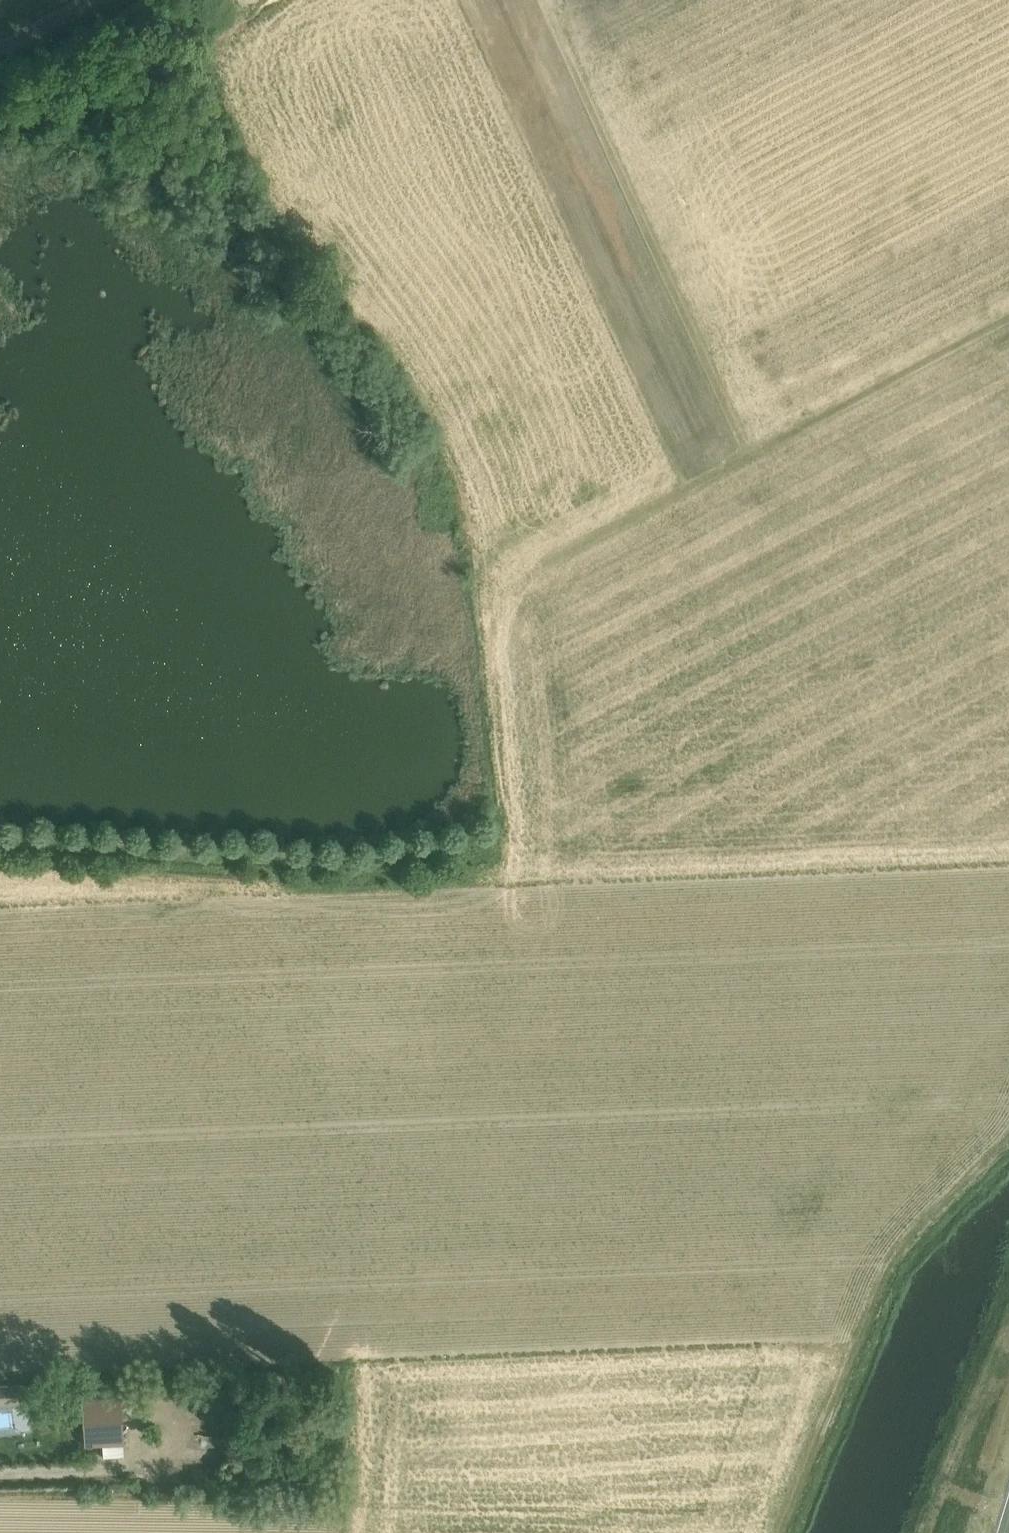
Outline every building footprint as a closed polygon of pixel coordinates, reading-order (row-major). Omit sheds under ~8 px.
[(27,1386),(0,1388),(0,1402),(27,1400),(27,1386)] [(88,1439),(127,1439),(127,1391),(88,1391),(88,1439)] [(125,1452),(124,1440),(109,1441),(109,1453),(125,1452)]
